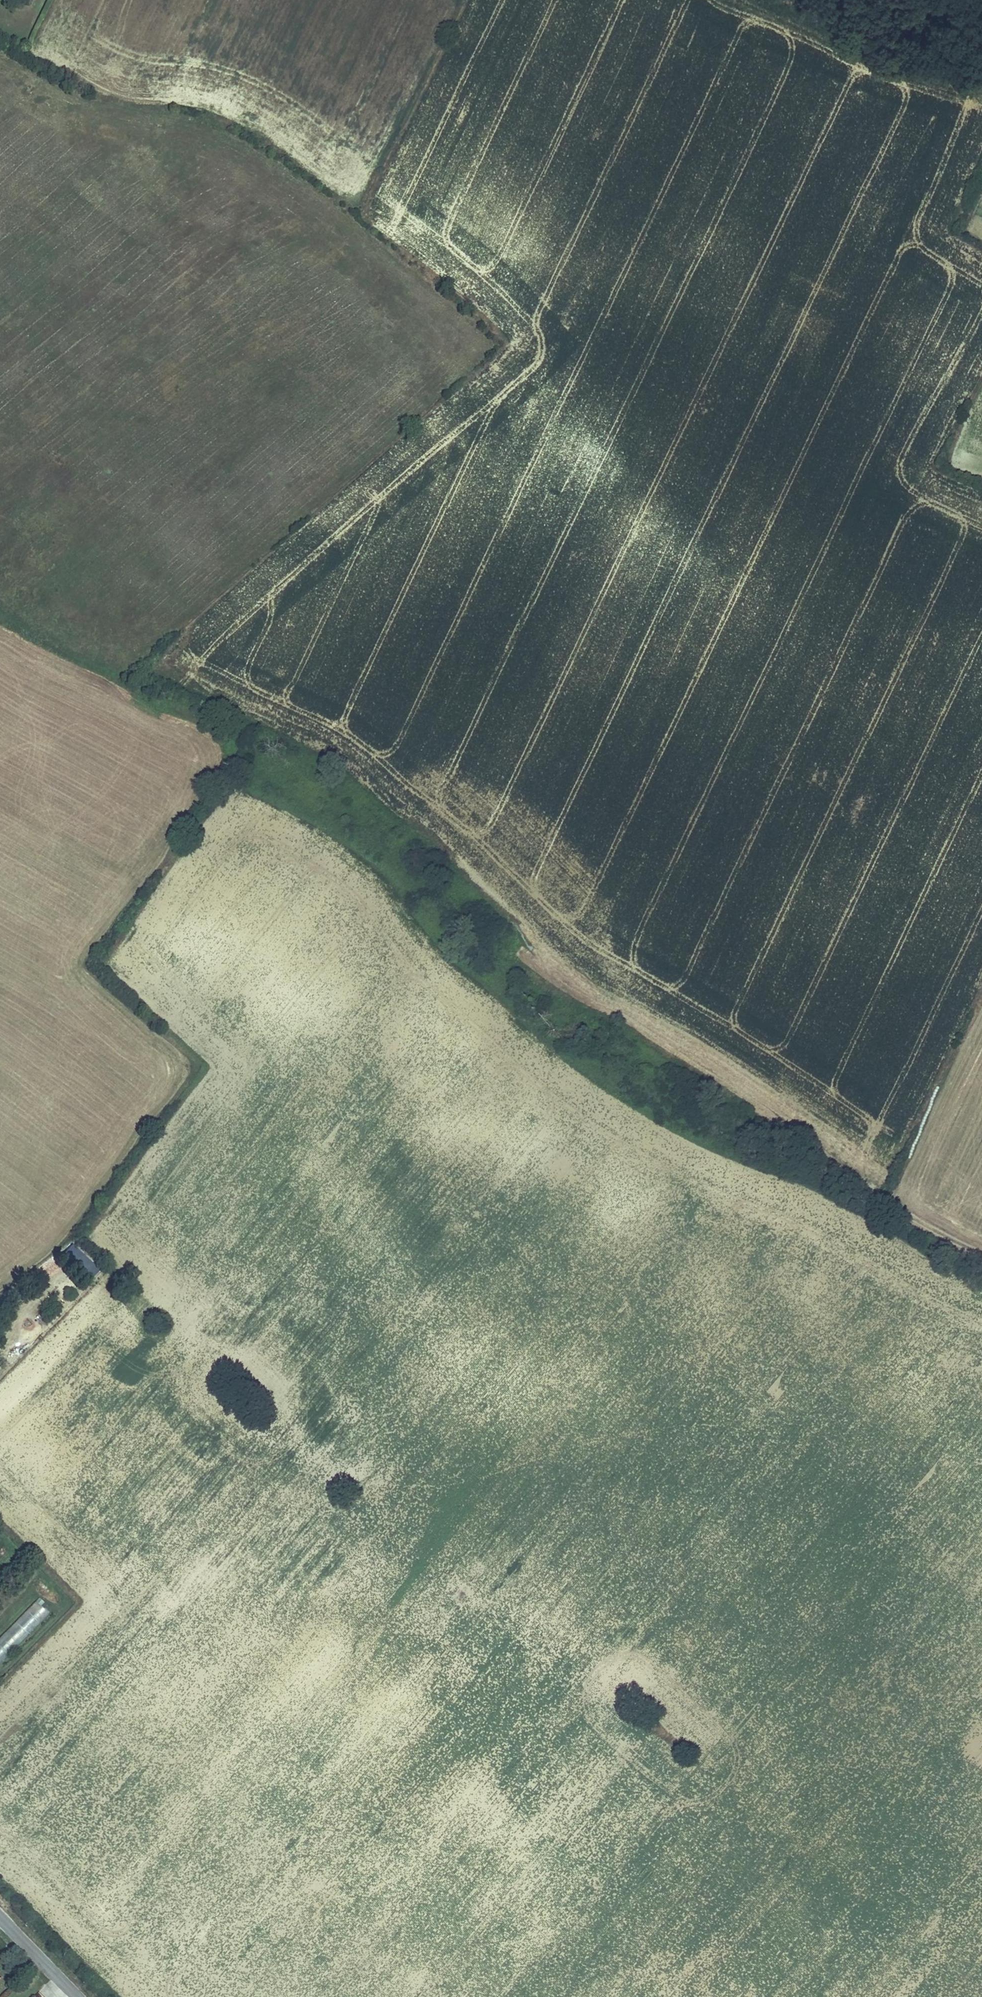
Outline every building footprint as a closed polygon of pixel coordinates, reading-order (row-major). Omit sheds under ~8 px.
[(51,1614),(39,1601),(0,1636),(0,1660),(51,1614)]
